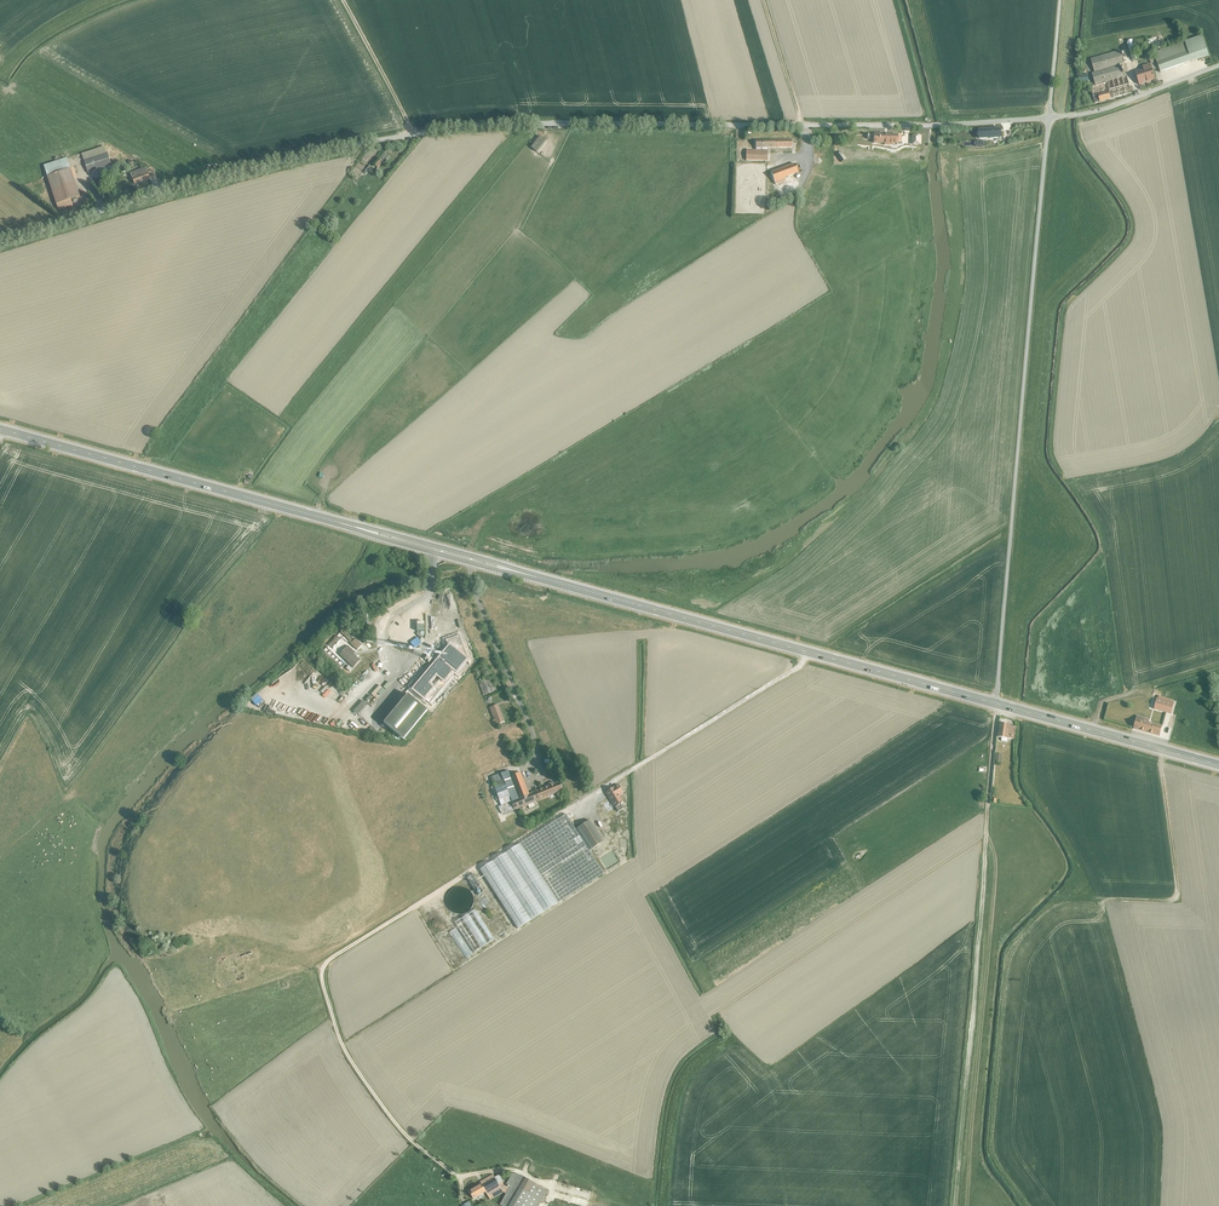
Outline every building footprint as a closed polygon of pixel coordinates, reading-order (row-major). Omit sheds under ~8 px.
[(1209,55),(1202,36),(1154,53),(1155,57),(1149,59),(1151,64),(1145,66),(1145,68),(1143,69),(1144,70),(1136,72),(1139,85),(1155,80),(1153,71),(1159,68),(1160,72),(1209,55)] [(1133,40),(1127,41),(1132,61),(1139,59),(1133,40)] [(1091,59),(1095,72),(1124,64),(1120,51),(1091,59)] [(1124,76),(1121,66),(1095,72),(1092,73),(1095,85),(1105,82),(1105,83),(1091,87),(1095,103),(1132,93),(1127,75),(1124,76)] [(1089,74),(1079,75),(1079,83),(1089,82),(1089,74)] [(1001,129),(979,130),(979,139),(1002,137),(1001,129)] [(898,135),(874,134),(874,139),(874,143),(884,143),(884,145),(893,145),(893,143),(898,143),(898,142),(901,142),(901,136),(898,136),(898,135)] [(531,147),(537,152),(546,141),(540,136),(531,147)] [(796,143),(796,139),(756,140),(756,148),(792,147),(792,143),(796,143)] [(546,141),(537,152),(538,153),(547,142),(546,141)] [(88,173),(112,165),(106,146),(82,154),(88,173)] [(768,151),(746,150),(746,161),(767,161),(768,151)] [(44,165),(48,177),(71,169),(67,158),(44,165)] [(383,163),(379,160),(374,166),(378,168),(383,163)] [(795,163),(771,172),(776,185),(785,181),(784,178),(799,173),(795,163)] [(131,173),(135,184),(156,176),(153,170),(147,172),(146,167),(131,173)] [(74,168),(71,169),(48,177),(59,210),(73,205),(71,200),(80,197),(74,180),(78,179),(74,168)] [(349,641),(358,650),(362,645),(355,639),(354,641),(342,631),(341,632),(350,640),(349,641)] [(340,638),(337,636),(329,645),(331,647),(340,638)] [(339,654),(353,667),(360,660),(354,654),(356,653),(348,645),(339,654)] [(342,667),(324,651),(321,654),(339,671),(342,667)] [(460,662),(466,657),(461,651),(455,657),(460,662)] [(451,665),(454,669),(460,663),(456,660),(451,665)] [(393,679),(415,698),(420,691),(423,694),(435,680),(417,665),(410,672),(403,667),(393,679)] [(309,682),(317,689),(321,684),(313,678),(309,682)] [(479,683),(484,695),(494,692),(490,680),(479,683)] [(346,691),(338,685),(335,688),(344,694),(346,691)] [(380,685),(372,694),(374,697),(382,688),(380,685)] [(251,703),(257,696),(253,693),(247,700),(251,703)] [(408,694),(384,723),(404,739),(427,711),(408,694)] [(1172,714),(1175,703),(1172,703),(1173,700),(1159,696),(1158,699),(1157,698),(1154,709),(1172,714)] [(271,701),(268,703),(265,699),(263,700),(261,697),(253,702),(256,707),(260,704),(263,708),(265,706),(267,709),(274,704),(271,701)] [(367,704),(363,701),(354,712),(357,715),(367,704)] [(492,720),(494,725),(505,721),(498,704),(489,707),(494,719),(492,720)] [(1160,736),(1163,726),(1149,722),(1150,720),(1137,716),(1134,729),(1160,736)] [(1007,724),(1000,723),(998,737),(1002,738),(1008,738),(1015,739),(1017,727),(1006,725),(1007,724)] [(522,807),(523,808),(529,806),(530,809),(535,807),(533,802),(564,790),(560,781),(554,783),(553,782),(548,784),(549,786),(529,793),(521,772),(511,776),(509,771),(491,777),(504,813),(522,807)] [(623,793),(618,784),(606,792),(615,808),(616,807),(619,812),(624,808),(621,804),(624,802),(620,795),(623,793)] [(519,929),(604,873),(566,814),(480,869),(519,929)] [(590,820),(577,828),(591,850),(604,842),(590,820)] [(482,886),(474,874),(467,878),(475,890),(482,886)] [(475,910),(455,922),(474,952),(494,939),(475,910)] [(503,1205),(539,1205),(548,1191),(518,1173),(516,1173),(516,1174),(512,1173),(507,1183),(511,1185),(509,1188),(504,1182),(499,1175),(495,1177),(493,1174),(480,1182),(481,1184),(469,1191),(473,1199),(486,1192),(490,1200),(504,1192),(506,1195),(500,1204),(503,1205)]
